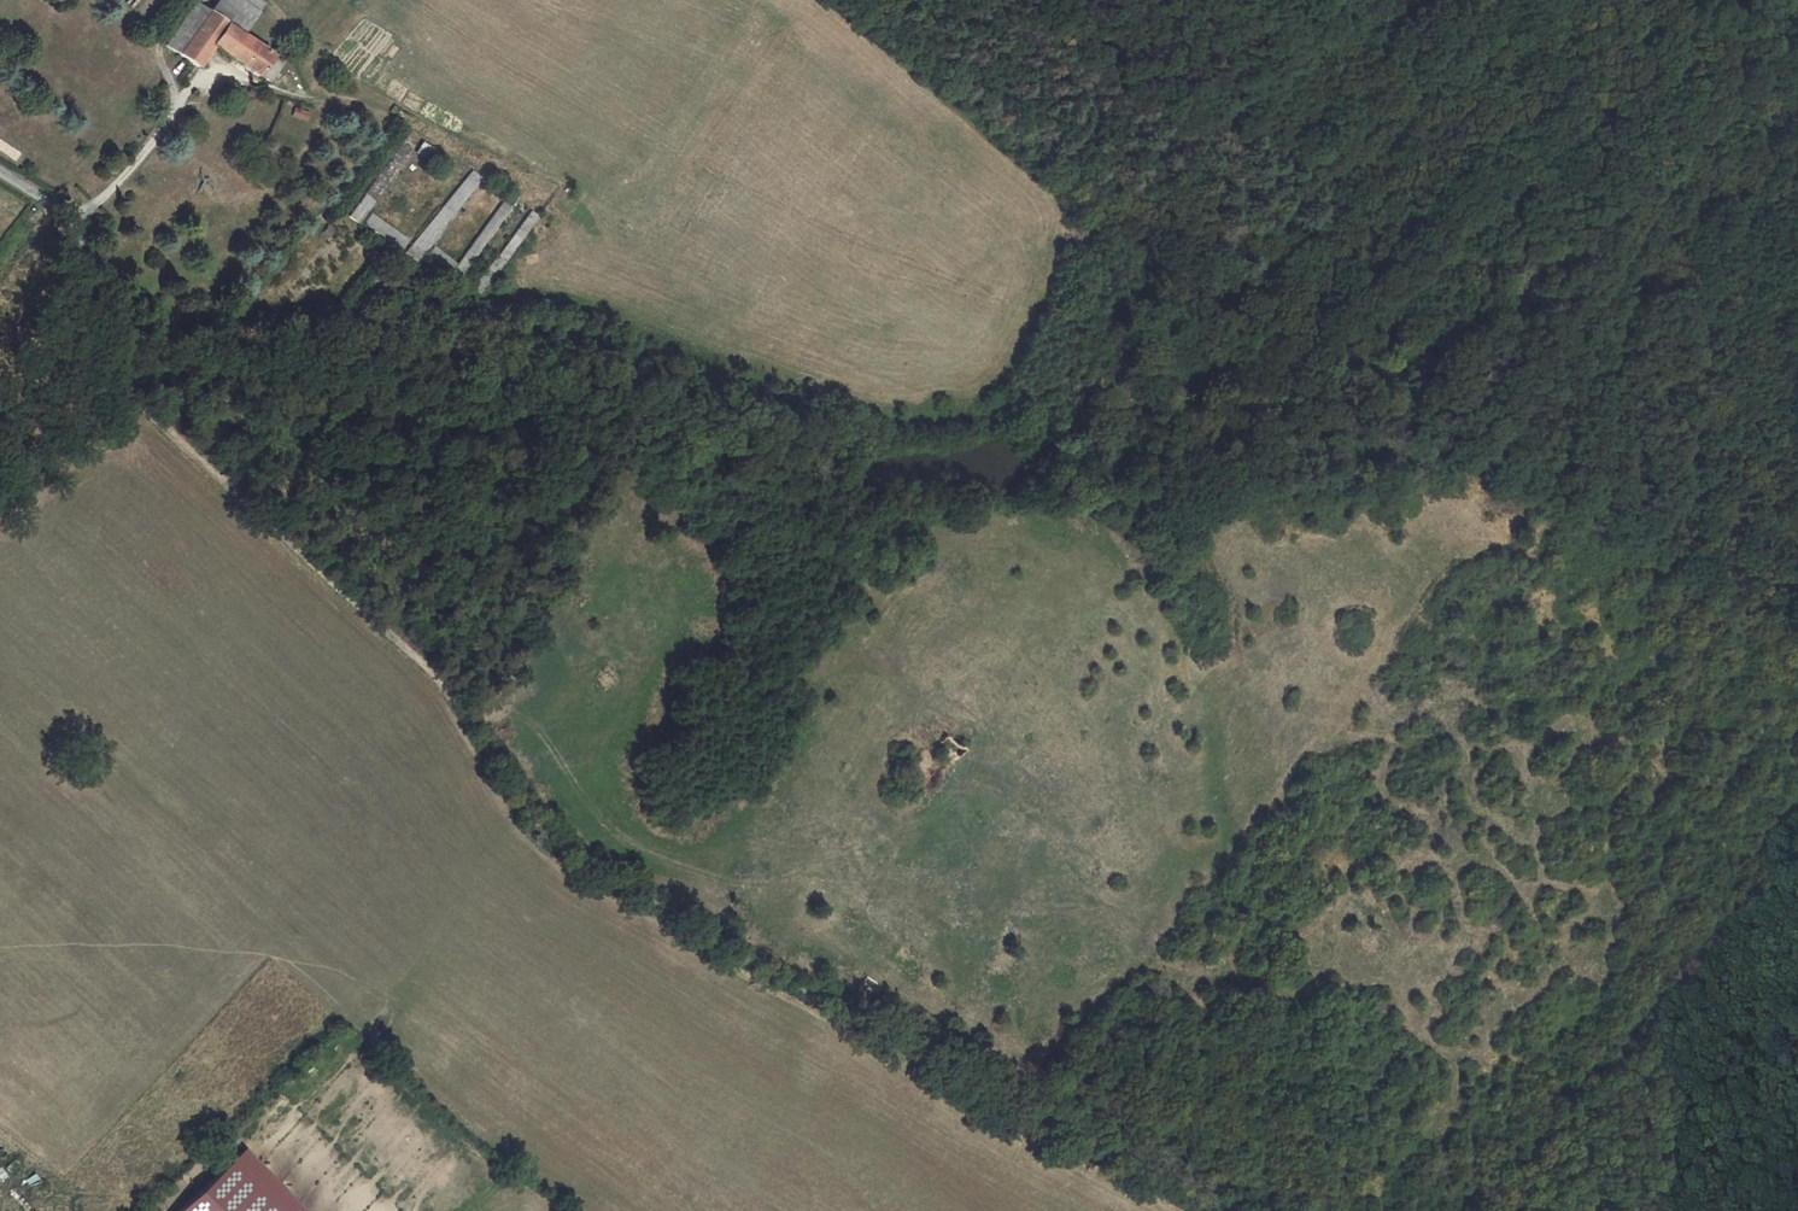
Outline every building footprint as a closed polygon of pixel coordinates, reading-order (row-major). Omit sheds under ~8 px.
[(165,46),(197,67),(211,46),(256,77),(258,74),(269,82),(282,65),(239,35),(254,14),(234,0),(217,0),(207,13),(194,4),(165,46)] [(254,14),(261,4),(256,0),(234,0),(254,14)] [(366,194),(349,216),(358,223),(412,150),(401,143),(364,193),(366,194)] [(472,172),(411,245),(421,253),(481,179),(472,172)] [(457,265),(451,273),(458,279),(516,201),(509,195),(457,265)] [(504,262),(504,263),(538,216),(531,211),(497,257),(472,289),(479,294),(504,262)] [(407,240),(371,214),(365,224),(400,249),(407,240)] [(434,247),(428,255),(451,273),(457,265),(434,247)] [(232,1159),(179,1210),(283,1210),(232,1159)]
